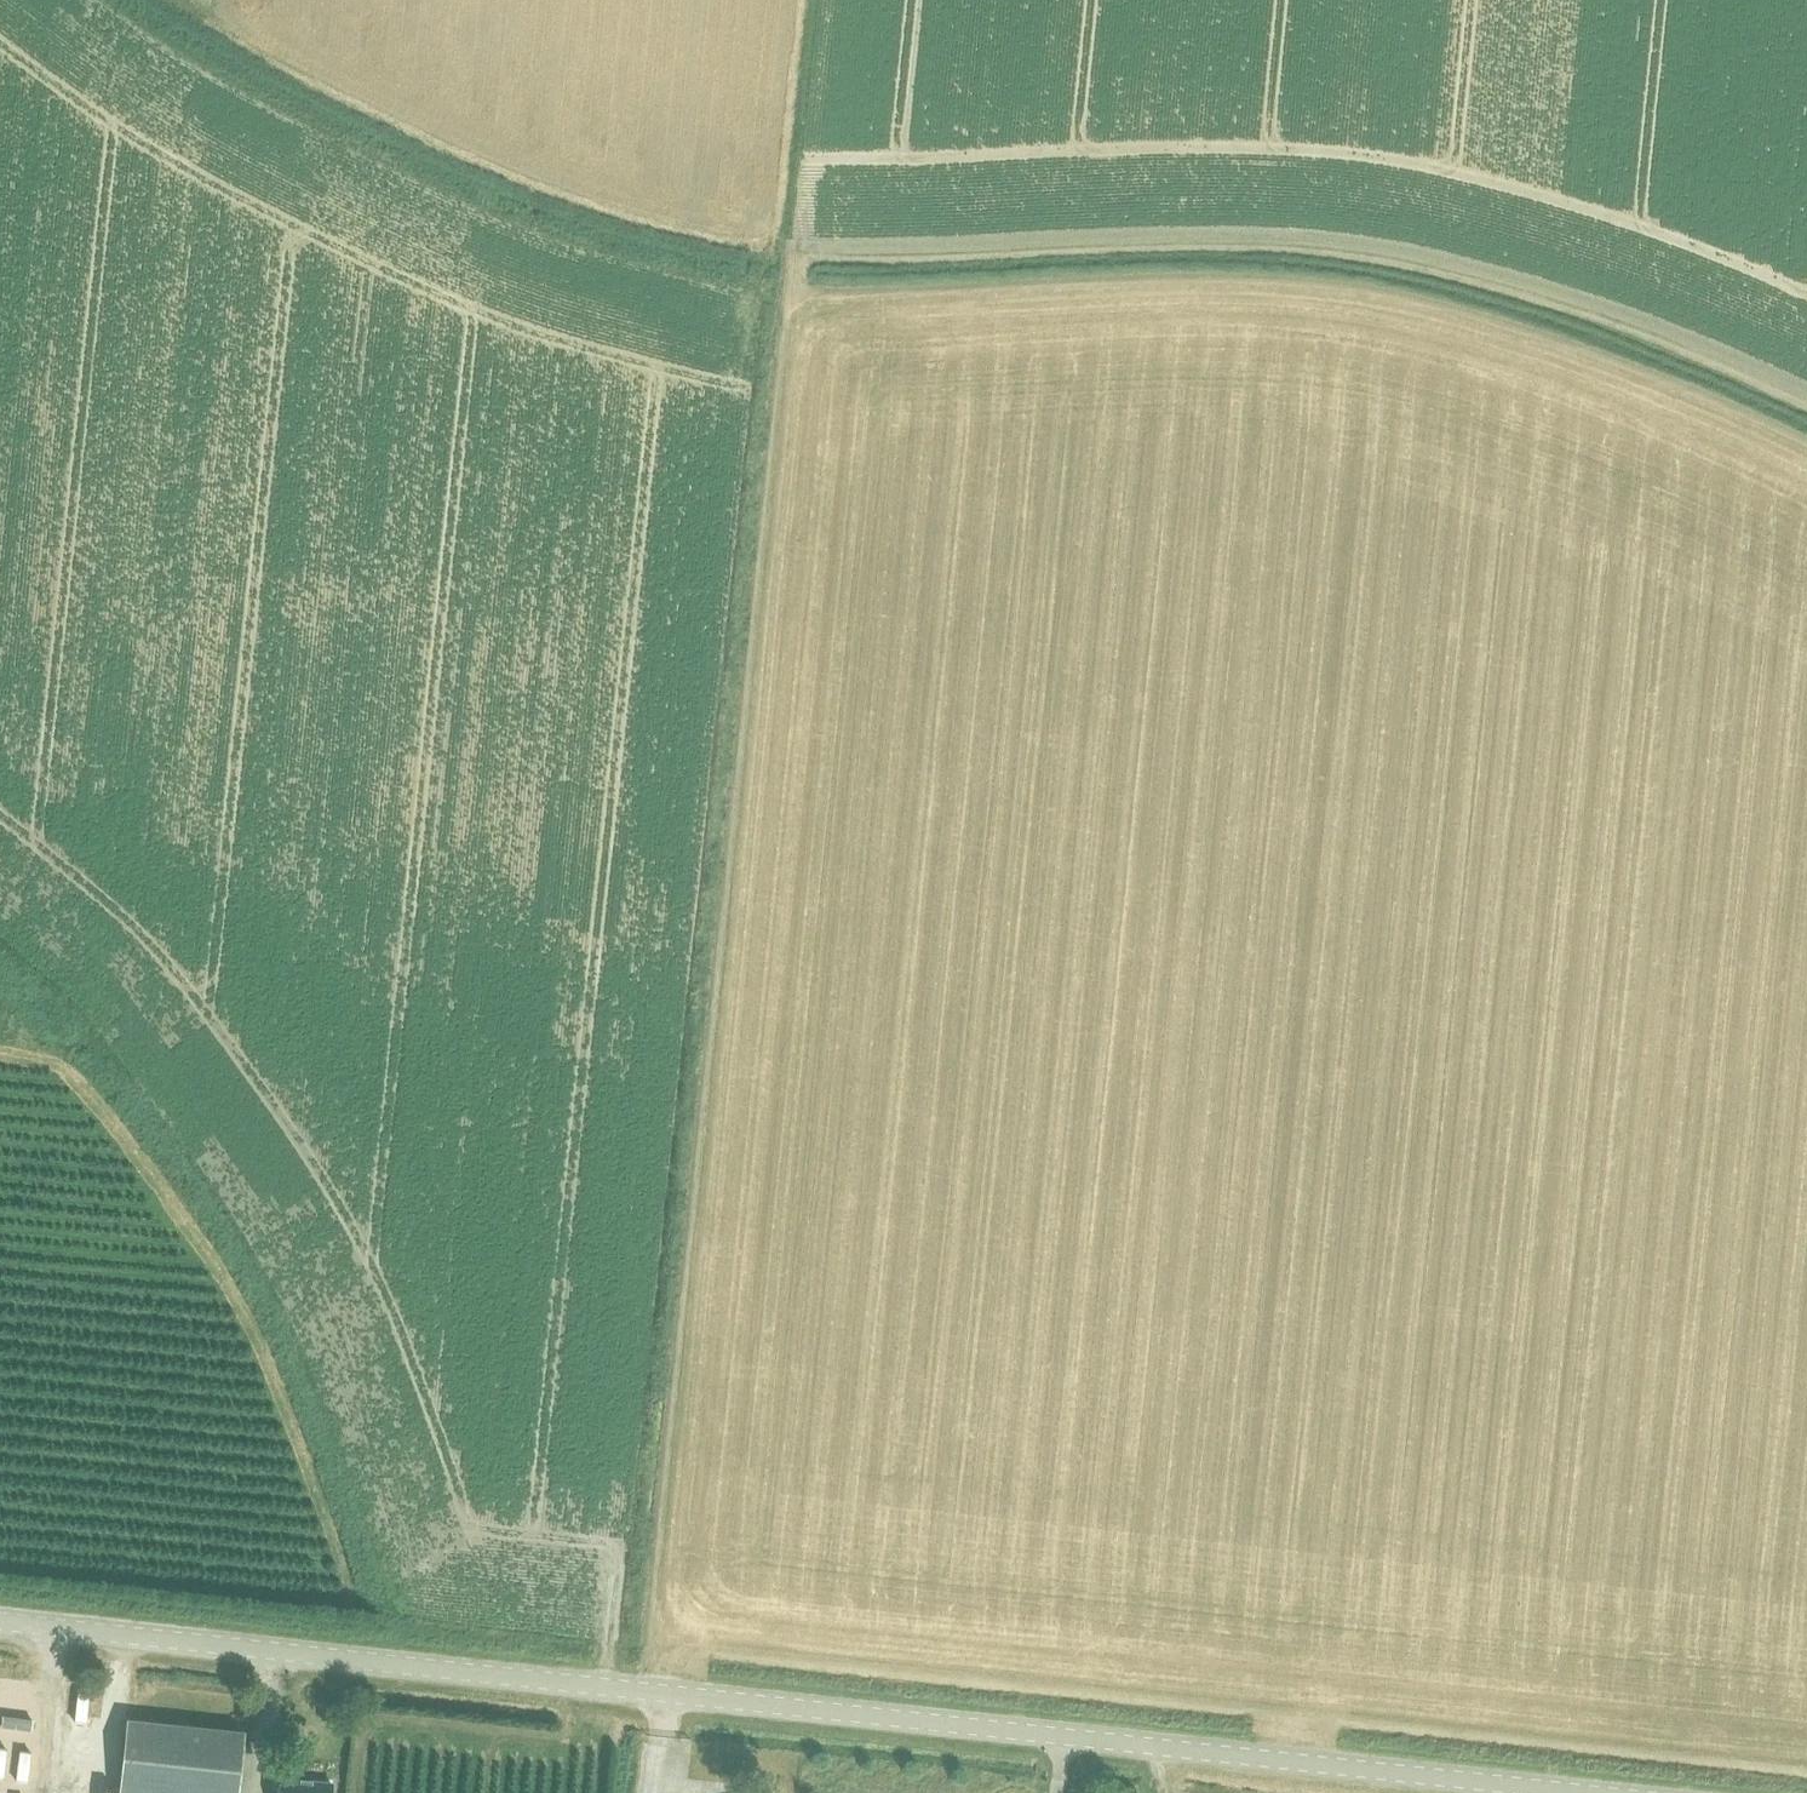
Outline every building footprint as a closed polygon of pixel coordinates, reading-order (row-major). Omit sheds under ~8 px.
[(122,1792),(235,1792),(241,1733),(130,1721),(122,1792)] [(279,1792),(331,1792),(332,1784),(280,1779),(279,1792)]
